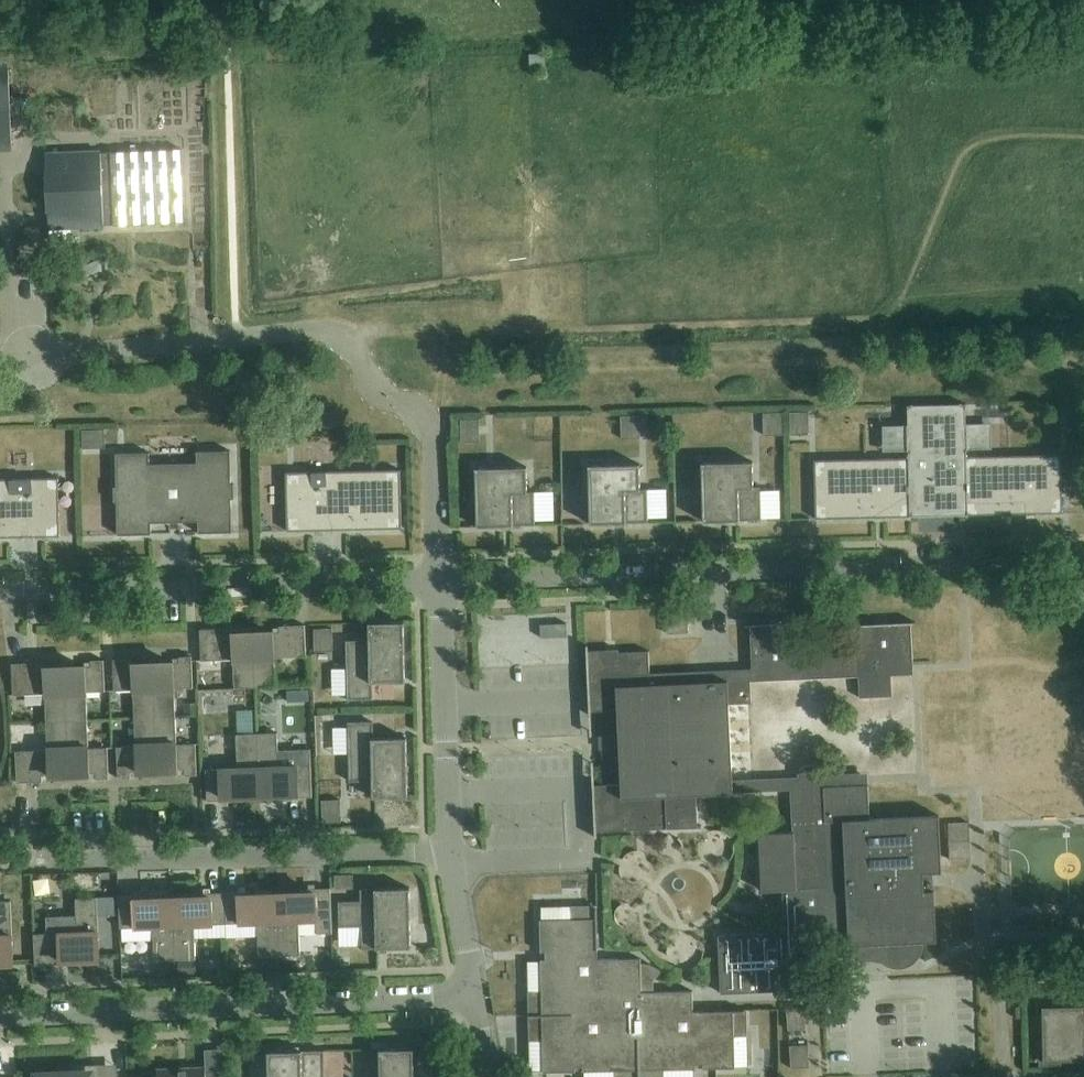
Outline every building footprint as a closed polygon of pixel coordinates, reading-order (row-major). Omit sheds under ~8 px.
[(0,68),(0,145),(12,144),(9,68),(0,68)] [(104,223),(113,223),(110,150),(101,151),(101,149),(46,152),(46,170),(45,170),(47,209),(48,209),(49,227),(104,225),(104,223)] [(967,457),(967,449),(973,449),(973,424),(966,424),(966,404),(907,405),(908,425),(902,425),(902,450),(909,450),(909,457),(814,460),(816,518),(912,516),(967,515),(1063,513),(1062,454),(1019,455),(967,457)] [(809,435),(809,412),(791,413),(791,435),(809,435)] [(782,413),(764,413),(764,436),(782,435),(782,413)] [(640,416),(621,416),(622,439),(640,439),(640,416)] [(461,421),(461,442),(478,441),(478,420),(461,421)] [(106,448),(106,430),(83,430),(83,448),(106,448)] [(117,486),(114,486),(115,501),(117,501),(118,534),(152,533),(151,522),(199,521),(199,532),(233,532),(232,498),(235,498),(234,483),(231,483),(231,450),(197,451),(197,462),(150,463),(150,452),(116,453),(117,486)] [(753,461),(702,462),(703,521),(761,520),(760,486),(754,486),(753,461)] [(640,464),(589,465),(590,523),(648,522),(647,489),(640,489),(640,464)] [(527,466),(476,468),(477,526),(535,525),(534,491),(527,491),(527,466)] [(286,472),(288,530),(402,528),(401,469),(286,472)] [(60,536),(59,477),(0,478),(0,537),(60,536)] [(686,607),(666,607),(667,631),(687,631),(686,607)] [(348,699),(373,699),(373,682),(406,681),(404,621),(369,622),(369,639),(346,640),(348,699)] [(588,645),(586,645),(588,686),(589,699),(589,712),(589,715),(591,715),(591,711),(619,709),(620,735),(605,735),(605,737),(605,739),(605,748),(605,749),(621,748),(622,784),(595,785),(594,780),(592,781),(593,797),(595,828),(595,837),(597,837),(597,831),(677,828),(684,827),(702,826),(702,825),(697,825),(696,794),(791,789),(868,787),(867,773),(826,775),(825,771),(823,769),(821,766),(818,765),(814,765),(808,765),(805,766),(802,767),(800,770),(798,773),(798,777),(732,780),(729,704),(751,703),(750,681),(858,676),(859,697),(892,696),(891,663),(913,662),(911,623),(915,623),(915,622),(888,623),(855,624),(855,626),(859,626),(860,641),(800,644),(799,623),(803,623),(803,621),(779,622),(746,624),(746,625),(750,625),(752,669),(747,669),(689,671),(650,673),(649,651),(619,652),(619,649),(616,649),(605,650),(588,650),(588,645)] [(280,633),(253,635),(256,694),(276,693),(275,659),(307,657),(306,626),(280,627),(280,633)] [(256,694),(253,635),(227,636),(226,629),(200,630),(202,662),(234,660),(235,694),(256,694)] [(333,629),(315,629),(315,651),(333,651),(333,629)] [(180,664),(153,665),(155,718),(176,717),(175,689),(194,688),(192,657),(180,657),(180,664)] [(155,718),(153,665),(127,666),(126,659),(113,660),(115,691),(134,690),(135,718),(155,718)] [(92,667),(65,668),(67,721),(88,720),(87,692),(106,692),(105,660),(92,661),(92,667)] [(336,690),(337,663),(322,662),(321,690),(336,690)] [(67,721),(65,668),(39,669),(38,663),(12,664),(13,695),(46,694),(47,722),(67,721)] [(300,689),(287,690),(288,701),(300,700),(300,689)] [(252,701),(235,701),(236,712),(252,712),(252,701)] [(197,704),(186,704),(187,714),(198,714),(197,704)] [(177,745),(176,717),(155,718),(157,771),(184,769),(184,776),(197,775),(196,744),(177,745)] [(155,718),(135,718),(136,746),(117,747),(118,778),(131,778),(131,771),(157,771),(155,718)] [(88,720),(67,721),(69,774),(96,773),(96,779),(109,779),(108,747),(89,748),(88,720)] [(67,721),(47,722),(48,750),(16,751),(17,782),(43,781),(43,775),(69,774),(67,721)] [(337,721),(322,721),(323,748),(338,748),(337,721)] [(374,738),(374,721),(348,721),(350,781),(372,780),(373,797),(408,796),(407,737),(374,738)] [(260,792),(257,733),(237,734),(238,768),(206,770),(207,801),(233,800),(233,794),(260,792)] [(278,733),(257,733),(260,792),(286,791),(286,798),(313,797),(311,765),(311,749),(279,750),(278,733)] [(868,787),(791,789),(793,833),(763,834),(765,892),(784,891),(786,934),(719,938),(722,994),(788,991),(789,998),(810,997),(808,958),(820,958),(819,942),(836,941),(837,948),(840,952),(847,955),(859,955),(859,961),(861,961),(861,957),(873,956),(884,958),(895,963),(908,962),(917,953),(920,941),(937,940),(935,897),(933,897),(932,878),(923,879),(923,871),(941,870),(939,816),(870,819),(868,787)] [(341,801),(322,801),(323,823),(341,823),(341,801)] [(969,823),(949,824),(951,860),(971,859),(969,823)] [(335,889),(353,889),(353,875),(335,875),(335,889)] [(362,948),(411,947),(410,887),(378,888),(361,889),(361,900),(339,901),(340,932),(353,931),(362,931),(362,948)] [(305,895),(278,897),(281,956),(301,955),(300,933),(333,932),(332,919),(331,888),(305,889),(305,895)] [(281,956),(278,897),(252,898),(251,891),(225,892),(226,924),(259,922),(260,956),(263,956),(278,956),(281,956)] [(199,900),(173,901),(175,960),(196,959),(194,925),(226,924),(225,892),(199,893),(199,900)] [(175,960),(173,901),(146,902),(146,896),(120,897),(121,928),(153,927),(154,961),(175,960)] [(76,898),(77,915),(50,916),(51,933),(34,933),(36,965),(73,963),(73,959),(100,958),(97,897),(76,898)] [(14,961),(11,900),(0,901),(0,962),(14,961)] [(744,1010),(693,1011),(693,991),(651,992),(650,972),(641,972),(641,958),(598,959),(597,907),(596,907),(596,909),(575,909),(575,919),(540,919),(541,952),(542,952),(542,951),(546,951),(546,959),(542,959),(541,959),(542,994),(533,994),(533,1015),(532,1015),(532,1016),(533,1016),(534,1037),(543,1036),(543,1072),(576,1071),(576,1070),(575,1070),(575,1066),(583,1066),(583,1070),(583,1071),(618,1070),(618,1076),(661,1076),(661,1069),(735,1068),(734,1032),(744,1032),(743,1012),(744,1012),(744,1010)] [(278,956),(263,956),(264,971),(279,970),(278,956)] [(171,962),(157,963),(157,975),(171,974),(171,962)] [(196,962),(178,963),(179,975),(197,974),(196,962)] [(1042,1007),(1044,1061),(1083,1060),(1083,1006),(1042,1007)] [(805,1007),(788,1007),(789,1030),(806,1029),(805,1007)] [(753,1060),(751,1060),(752,1071),(764,1070),(761,1038),(751,1039),(753,1060)] [(809,1067),(808,1044),(790,1045),(791,1068),(809,1067)] [(436,1047),(380,1048),(380,1076),(437,1076),(436,1047)] [(325,1049),(268,1050),(269,1076),(325,1076),(325,1049)] [(158,1070),(158,1076),(221,1076),(221,1070),(207,1071),(206,1066),(190,1067),(190,1069),(158,1070)]
